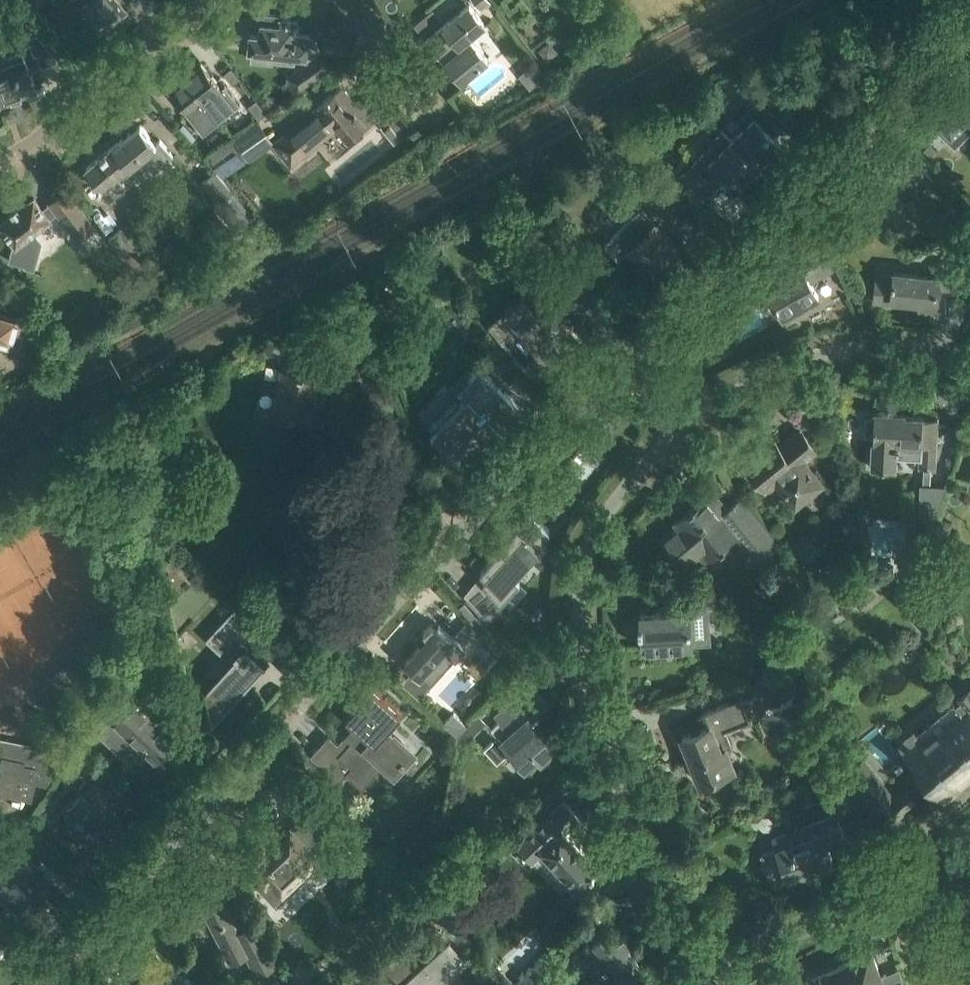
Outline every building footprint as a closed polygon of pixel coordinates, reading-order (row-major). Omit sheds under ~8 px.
[(90,21),(83,26),(92,38),(99,32),(100,32),(127,11),(118,0),(75,0),(79,4),(78,5),(90,21)] [(470,3),(426,39),(437,52),(439,51),(462,79),(488,58),(469,35),(485,22),(470,3)] [(251,33),(249,50),(252,50),(251,60),(273,62),(273,60),(285,61),(290,54),(296,55),(307,56),(308,56),(310,34),(297,32),(298,19),(282,18),(282,15),(258,13),(258,22),(261,23),(260,34),(251,33)] [(880,22),(867,35),(877,46),(890,33),(880,22)] [(37,54),(42,67),(59,61),(38,34),(28,38),(35,55),(37,54)] [(22,95),(20,89),(35,84),(20,45),(0,53),(0,104),(22,95)] [(292,82),(289,84),(295,92),(298,91),(319,76),(334,65),(323,51),(307,61),(306,72),(292,82)] [(202,63),(187,75),(222,118),(240,103),(225,84),(222,87),(215,78),(202,63)] [(222,118),(187,75),(171,88),(191,112),(188,115),(203,133),(222,118)] [(929,122),(946,138),(968,115),(969,117),(969,89),(965,85),(935,116),(929,122)] [(273,143),(289,163),(302,153),(298,148),(332,120),(348,141),(379,116),(367,101),(358,108),(341,86),(319,104),(320,106),(273,143)] [(737,120),(743,126),(732,138),(721,128),(721,129),(731,139),(759,166),(781,143),(773,134),(785,121),(761,97),(763,94),(762,93),(735,120),(736,121),(737,120)] [(272,95),(261,102),(267,111),(278,103),(272,95)] [(810,114),(799,103),(790,111),(801,122),(810,114)] [(114,145),(130,164),(142,180),(173,155),(160,139),(156,142),(141,123),(114,145)] [(680,175),(705,199),(706,198),(703,196),(723,176),(736,189),(759,166),(731,139),(721,129),(709,141),(712,143),(680,175)] [(234,137),(208,155),(224,176),(250,159),(234,137)] [(856,185),(847,194),(868,215),(877,206),(881,210),(900,193),(907,200),(919,188),(917,186),(924,179),(927,176),(933,170),(904,140),(898,146),(887,157),(890,160),(861,189),(856,185)] [(130,164),(114,145),(87,167),(100,184),(98,186),(109,200),(127,186),(118,174),(130,164)] [(215,170),(200,182),(240,228),(254,216),(215,170)] [(640,208),(618,230),(604,244),(619,259),(632,245),(657,269),(679,246),(655,222),(680,197),(661,179),(654,187),(643,177),(630,190),(641,200),(636,205),(640,208)] [(67,187),(48,201),(49,203),(57,213),(78,240),(97,225),(67,187)] [(35,269),(43,241),(35,231),(50,218),(57,213),(49,203),(42,208),(34,198),(21,208),(19,205),(11,211),(13,214),(0,224),(0,225),(14,242),(9,259),(25,264),(24,266),(35,269)] [(954,203),(950,223),(963,225),(966,205),(954,203)] [(122,227),(109,237),(157,303),(162,299),(155,289),(160,285),(143,262),(146,260),(136,246),(122,227)] [(788,256),(792,263),(775,273),(777,277),(765,284),(777,306),(777,305),(784,316),(820,296),(811,281),(834,269),(818,240),(788,256)] [(960,287),(963,263),(939,261),(938,275),(878,269),(874,302),(891,303),(892,297),(921,300),(921,304),(935,306),(937,285),(960,287)] [(523,295),(488,324),(501,340),(518,326),(538,352),(522,365),(535,381),(570,353),(558,338),(574,325),(552,297),(535,310),(523,295)] [(5,346),(18,350),(27,321),(1,313),(0,313),(0,345),(5,346)] [(277,415),(312,422),(316,404),(324,406),(330,376),(282,366),(274,408),(278,409),(277,415)] [(469,396),(433,433),(460,460),(486,433),(484,431),(492,422),(495,424),(515,403),(519,407),(516,411),(517,411),(521,407),(482,368),(471,379),(473,380),(463,390),(469,396)] [(865,414),(864,435),(873,436),(873,438),(871,438),(870,464),(897,465),(897,457),(897,446),(919,446),(919,458),(919,467),(935,467),(936,456),(937,438),(938,419),(923,418),(923,416),(906,415),(904,413),(875,411),(875,414),(865,414)] [(744,464),(765,491),(775,483),(795,508),(824,484),(804,460),(819,448),(801,426),(779,444),(775,439),(744,464)] [(916,557),(916,566),(920,566),(933,523),(938,509),(941,497),(946,483),(932,483),(919,482),(918,523),(921,523),(920,546),(925,546),(921,557),(916,557)] [(679,525),(661,539),(674,555),(680,562),(699,547),(708,558),(736,535),(757,562),(779,544),(743,498),(729,509),(725,505),(713,489),(675,520),(679,525)] [(468,597),(467,598),(488,621),(508,603),(502,596),(519,577),(515,573),(539,546),(536,544),(549,528),(529,511),(481,570),(486,574),(487,576),(468,597)] [(954,524),(941,519),(937,531),(949,536),(954,524)] [(824,552),(807,531),(789,547),(806,567),(824,552)] [(830,607),(862,582),(853,570),(820,595),(830,607)] [(906,602),(886,578),(870,591),(890,616),(906,602)] [(691,644),(711,642),(709,603),(689,604),(689,608),(677,609),(677,606),(661,607),(661,610),(641,611),(643,647),(691,644)] [(267,661),(256,652),(270,638),(235,606),(206,638),(230,660),(205,688),(212,720),(267,661)] [(414,668),(403,680),(409,686),(420,696),(431,683),(421,674),(447,645),(457,654),(464,644),(454,635),(453,637),(439,624),(436,627),(432,623),(423,631),(428,636),(406,661),(414,668)] [(152,638),(158,661),(177,657),(172,634),(152,638)] [(489,667),(505,682),(517,669),(501,654),(489,667)] [(56,705),(93,684),(78,657),(40,679),(56,705)] [(706,726),(701,728),(683,735),(694,764),(692,764),(699,780),(700,779),(701,781),(734,768),(726,747),(732,745),(726,729),(751,719),(750,716),(766,709),(764,705),(790,695),(781,673),(752,679),(758,693),(743,699),(742,695),(728,700),(700,711),(706,726)] [(494,713),(499,720),(492,727),(499,734),(485,747),(498,761),(511,749),(523,761),(535,750),(541,757),(556,744),(531,717),(550,701),(532,680),(494,713)] [(406,745),(393,734),(387,728),(402,712),(373,685),(354,705),(354,706),(349,712),(358,719),(343,736),(350,742),(325,768),(338,781),(347,772),(362,785),(385,761),(394,770),(401,762),(403,764),(406,760),(405,759),(412,751),(405,745),(406,745)] [(959,695),(962,699),(919,733),(926,741),(912,753),(929,775),(926,777),(936,790),(940,788),(945,794),(960,781),(957,777),(969,767),(969,686),(959,695)] [(130,762),(144,747),(157,759),(178,735),(163,721),(162,723),(137,700),(117,721),(113,717),(98,732),(130,762)] [(455,711),(445,722),(457,734),(468,723),(455,711)] [(458,735),(456,743),(460,747),(470,736),(464,730),(458,735)] [(0,739),(0,791),(31,797),(34,780),(49,783),(55,750),(0,739)] [(75,815),(65,825),(93,851),(122,819),(103,802),(108,796),(101,790),(115,775),(100,762),(94,756),(81,771),(87,777),(79,786),(84,791),(68,808),(75,815)] [(860,760),(846,771),(880,813),(876,817),(886,829),(913,808),(894,786),(886,792),(860,760)] [(821,786),(830,812),(852,804),(841,778),(821,786)] [(563,800),(549,814),(515,845),(520,850),(517,852),(524,859),(527,857),(531,862),(541,853),(551,864),(554,861),(577,886),(598,866),(565,831),(579,817),(563,800)] [(808,867),(833,858),(827,843),(845,837),(836,811),(772,834),(777,847),(759,854),(771,885),(809,871),(808,867)] [(262,841),(246,857),(265,877),(258,884),(269,895),(280,884),(289,892),(338,846),(352,860),(361,852),(328,819),(304,842),(293,830),(291,831),(290,830),(270,849),(262,841)] [(0,871),(0,886),(29,913),(28,915),(29,916),(39,905),(37,904),(49,890),(51,892),(55,888),(53,887),(51,890),(33,874),(34,869),(27,863),(23,864),(15,857),(18,855),(16,853),(7,845),(0,853),(0,863),(4,867),(3,868),(0,871)] [(210,877),(194,885),(197,890),(174,903),(183,920),(205,909),(232,962),(246,954),(256,975),(259,974),(266,984),(268,984),(283,977),(276,965),(278,964),(256,923),(238,932),(222,900),(210,877)] [(424,903),(443,924),(454,934),(475,915),(445,882),(424,903)] [(582,949),(597,967),(610,956),(628,977),(642,965),(626,946),(634,938),(627,930),(617,936),(608,925),(593,937),(595,938),(582,949)] [(2,944),(3,945),(9,938),(0,930),(0,945),(2,944)] [(468,960),(451,942),(404,984),(441,984),(468,960)] [(807,977),(810,984),(868,984),(870,984),(871,984),(905,984),(899,967),(881,974),(879,969),(872,950),(807,977)] [(399,954),(385,968),(398,982),(412,968),(399,954)] [(563,976),(543,957),(514,984),(554,984),(563,976)] [(214,973),(203,984),(227,984),(214,973)]
